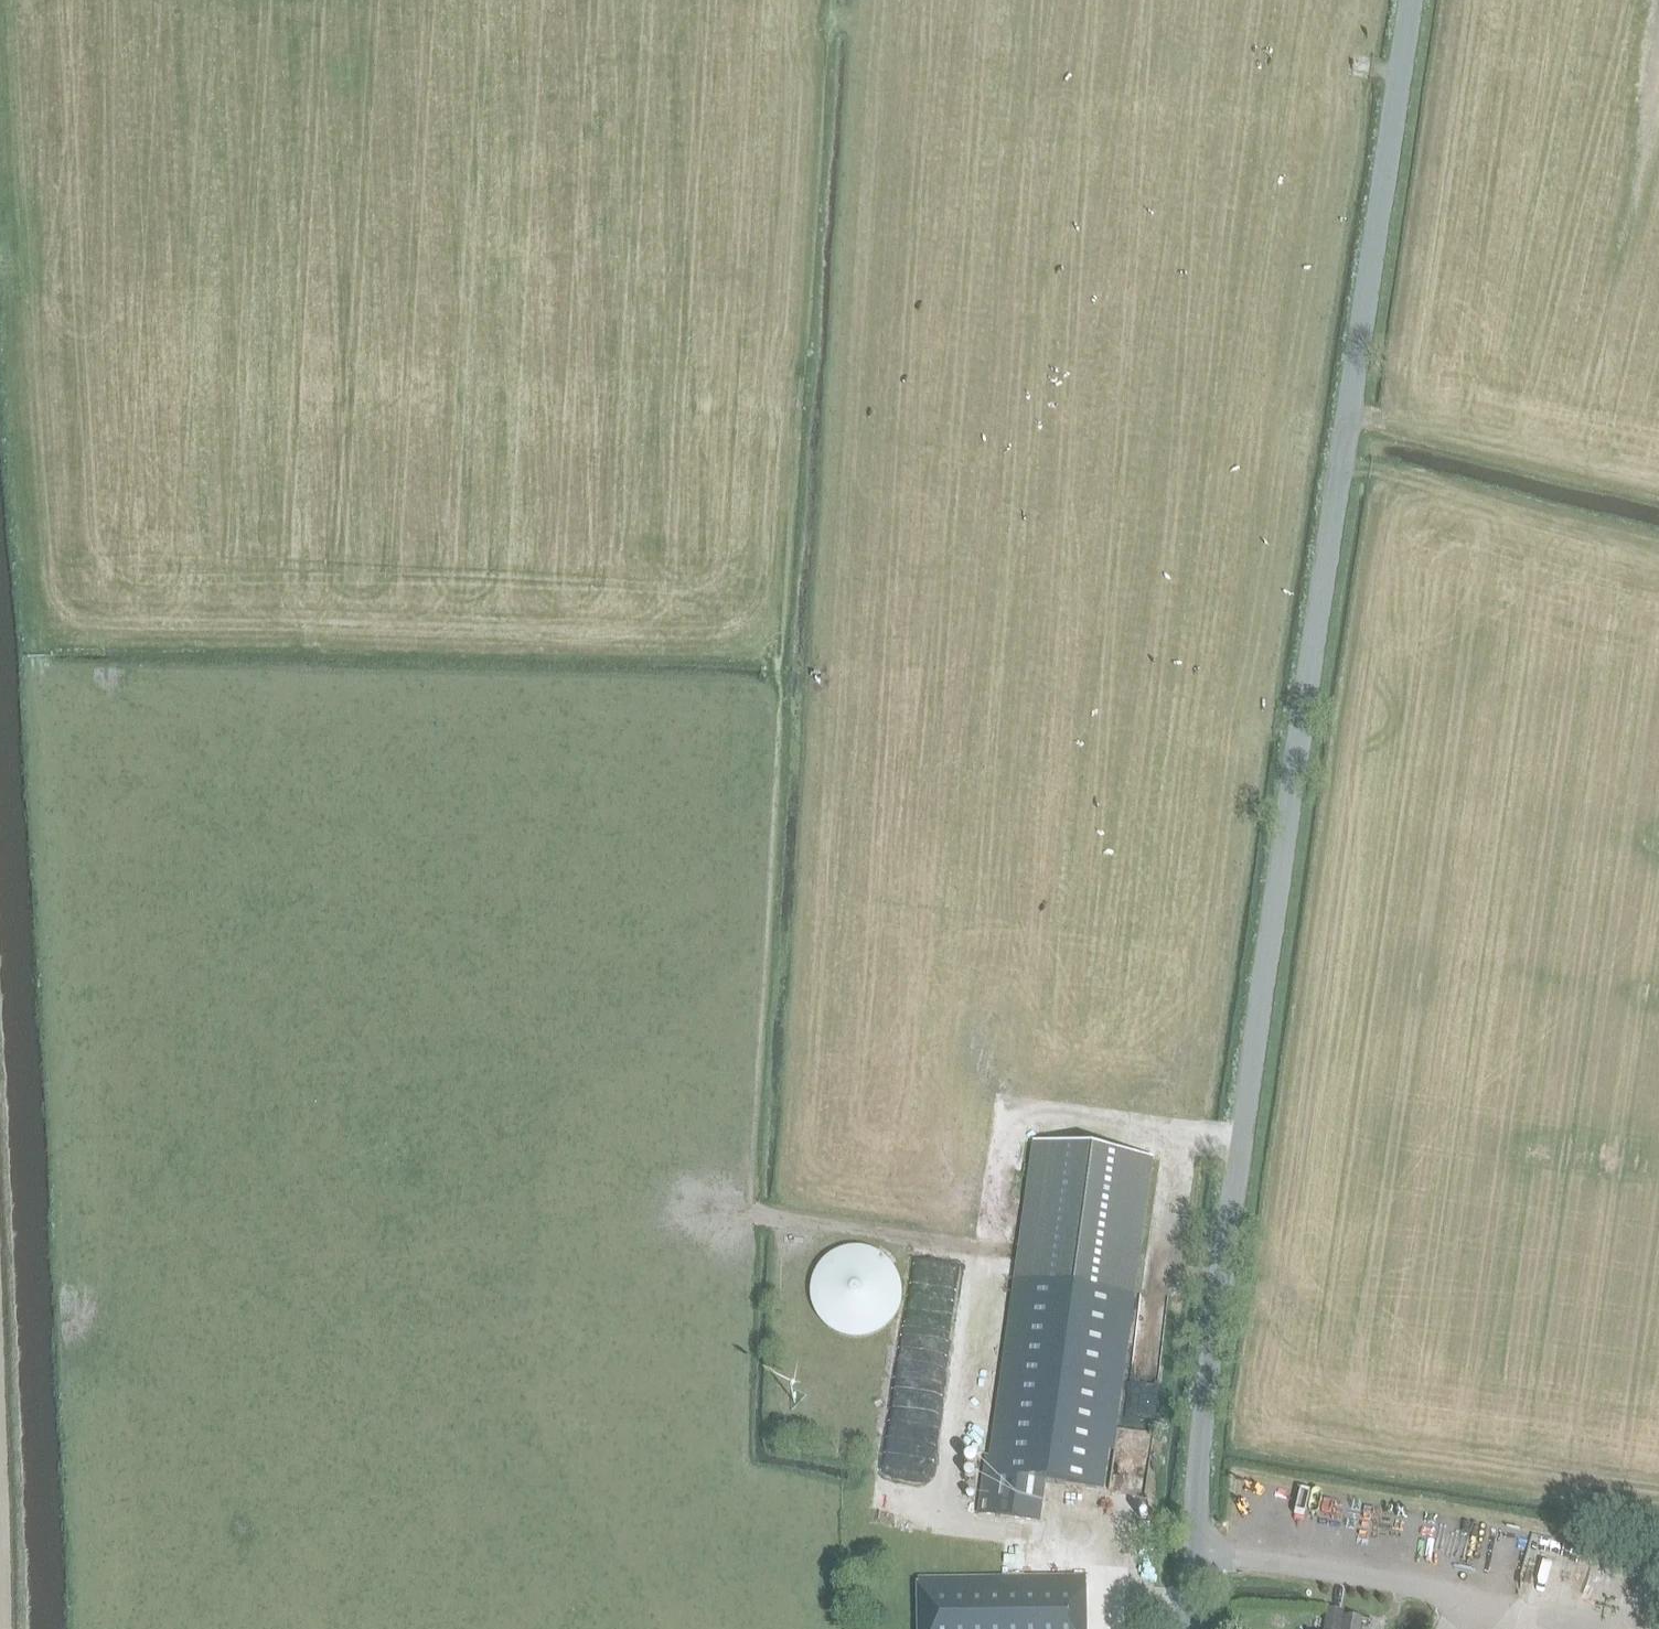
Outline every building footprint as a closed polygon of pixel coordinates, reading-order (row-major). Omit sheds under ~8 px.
[(1153,1159),(1033,1143),(1014,1280),(1018,1280),(986,1514),(1041,1522),(1047,1481),(1101,1489),(1128,1295),(1134,1296),(1153,1159)] [(843,1336),(855,1338),(868,1336),(880,1331),(890,1322),(897,1311),(900,1299),(900,1286),(897,1274),(890,1263),(880,1255),(868,1249),(855,1247),(843,1249),(831,1254),(821,1263),(814,1274),(811,1286),(811,1299),(814,1311),(821,1322),(831,1331),(843,1336)] [(1085,1578),(917,1580),(918,1628),(1086,1628),(1085,1578)] [(1347,1619),(1345,1628),(1362,1628),(1363,1622),(1347,1619)]
